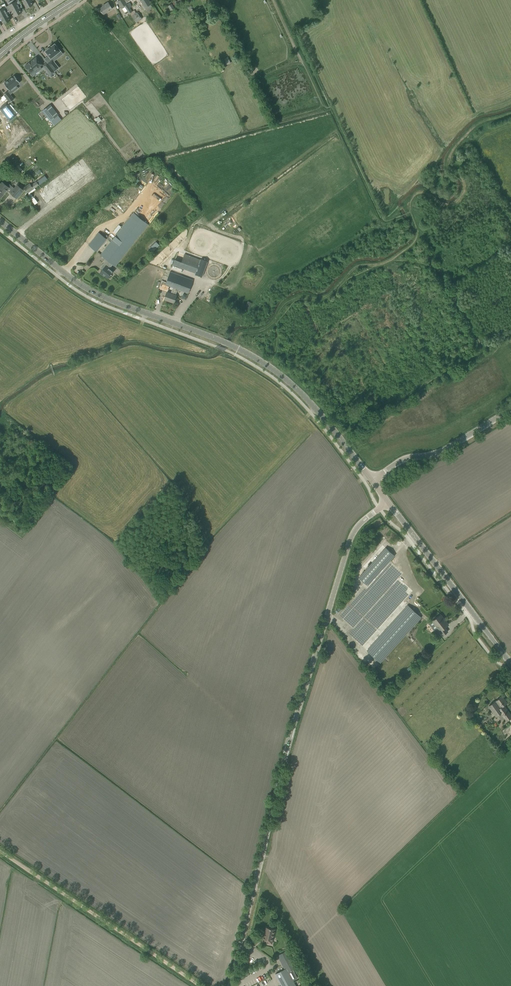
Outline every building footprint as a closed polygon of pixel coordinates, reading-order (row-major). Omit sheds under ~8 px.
[(19,7),(21,5),(19,0),(12,0),(13,2),(9,5),(15,16),(22,12),(19,7)] [(117,2),(121,7),(124,6),(125,7),(129,13),(132,11),(126,3),(131,0),(120,0),(117,2)] [(145,8),(151,4),(149,0),(141,0),(140,1),(145,8)] [(102,6),(103,6),(100,8),(103,14),(112,9),(108,2),(102,6)] [(3,8),(0,9),(0,16),(4,23),(10,20),(7,15),(10,13),(8,9),(6,5),(3,6),(3,8)] [(142,19),(137,12),(131,16),(136,23),(142,19)] [(45,51),(49,55),(51,58),(57,53),(59,56),(60,56),(63,54),(55,44),(52,46),(51,46),(49,48),(45,51)] [(36,56),(24,66),(32,76),(36,72),(34,70),(42,64),(36,56)] [(54,61),(52,59),(48,63),(51,66),(54,71),(59,68),(54,61)] [(47,70),(46,70),(51,75),(55,72),(54,71),(51,66),(51,67),(47,70)] [(14,75),(4,83),(10,90),(20,82),(14,75)] [(8,91),(3,94),(10,102),(14,99),(8,91)] [(44,101),(35,105),(38,111),(47,107),(44,101)] [(0,108),(0,109),(10,121),(16,115),(6,103),(0,108)] [(42,111),(50,121),(58,115),(50,104),(42,111)] [(23,188),(28,193),(47,179),(44,175),(31,185),(30,183),(23,188)] [(17,198),(24,189),(17,184),(14,188),(9,184),(8,186),(2,181),(0,184),(0,196),(1,197),(7,190),(11,193),(10,193),(17,198)] [(104,277),(105,275),(106,276),(108,278),(113,272),(109,269),(113,264),(115,266),(149,225),(133,212),(101,254),(110,262),(106,266),(104,265),(102,268),(103,269),(100,274),(104,277)] [(88,245),(97,251),(107,239),(99,232),(88,245)] [(195,274),(202,277),(207,261),(201,259),(200,259),(184,254),(179,267),(195,273),(195,274)] [(164,299),(169,301),(169,300),(174,302),(173,302),(174,303),(176,295),(175,295),(178,289),(189,293),(193,280),(170,271),(166,283),(162,282),(160,288),(167,291),(169,286),(173,287),(171,293),(167,292),(164,299)] [(394,556),(385,548),(359,577),(367,585),(368,585),(380,572),(384,568),(394,556)] [(367,650),(380,663),(421,617),(408,605),(367,650)] [(443,619),(444,619),(441,614),(431,621),(442,636),(448,631),(445,627),(448,625),(443,619)] [(508,702),(506,700),(505,700),(502,696),(488,706),(496,717),(498,716),(501,721),(504,718),(506,721),(510,718),(510,715),(504,705),(508,702)] [(493,752),(497,756),(499,754),(503,751),(502,750),(510,741),(510,735),(495,750),(493,752)] [(262,941),(272,944),(275,929),(266,927),(265,932),(264,932),(262,941)] [(278,978),(282,985),(296,985),(289,971),(296,967),(287,950),(277,955),(285,969),(275,974),(278,978)]
